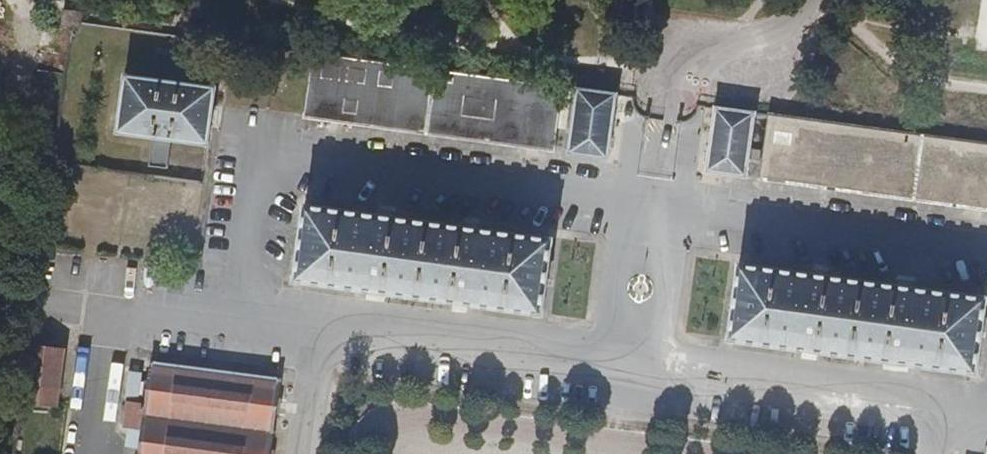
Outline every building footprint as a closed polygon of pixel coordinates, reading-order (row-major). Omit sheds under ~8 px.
[(71,31),(79,32),(81,22),(82,10),(67,8),(64,30),(71,31)] [(304,118),(552,151),(562,86),(304,52),(302,63),(310,64),(304,118)] [(148,165),(168,167),(171,141),(209,146),(217,87),(123,74),(115,133),(152,138),(148,165)] [(568,158),(611,163),(620,98),(604,96),(576,92),(568,158)] [(706,175),(751,181),(759,116),(715,110),(706,175)] [(986,214),(986,146),(766,117),(757,183),(986,214)] [(298,280),(538,311),(547,242),(307,210),(298,280)] [(733,334),(972,370),(982,302),(743,266),(733,334)] [(21,400),(61,406),(68,353),(28,347),(21,400)] [(280,379),(150,362),(144,404),(127,401),(124,427),(141,429),(137,453),(270,453),(280,379)]
